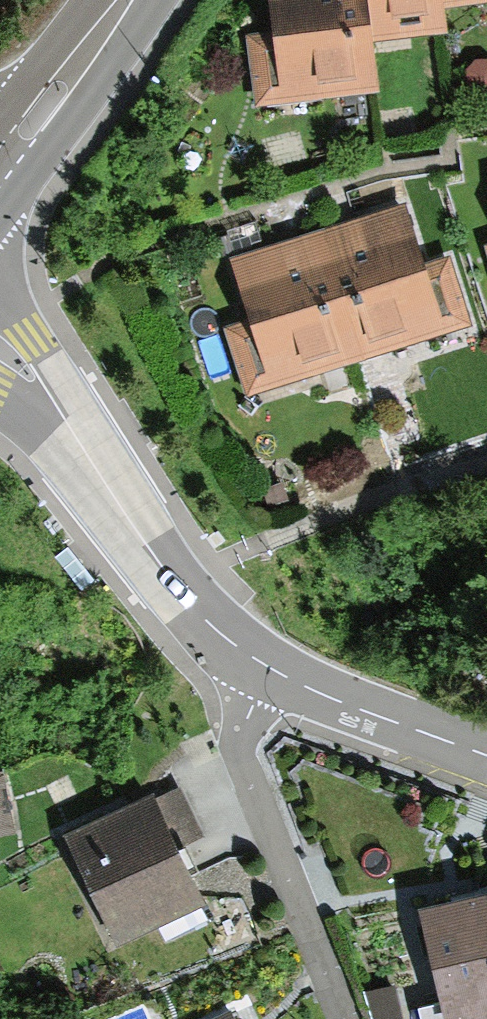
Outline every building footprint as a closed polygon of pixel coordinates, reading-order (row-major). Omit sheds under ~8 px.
[(249,34),(257,105),(380,91),(373,39),(369,0),(271,0),(275,31),(249,34)] [(373,39),(448,31),(444,3),(444,0),(369,0),(373,39)] [(403,201),(321,227),(361,358),(465,327),(442,253),(422,259),(403,201)] [(321,227),(222,257),(237,304),(241,318),(229,322),(216,326),(238,395),(361,358),(321,227)] [(147,790),(59,830),(112,942),(200,901),(147,790)] [(420,904),(447,1018),(458,1018),(486,1012),(486,888),(460,895),(420,904)]
